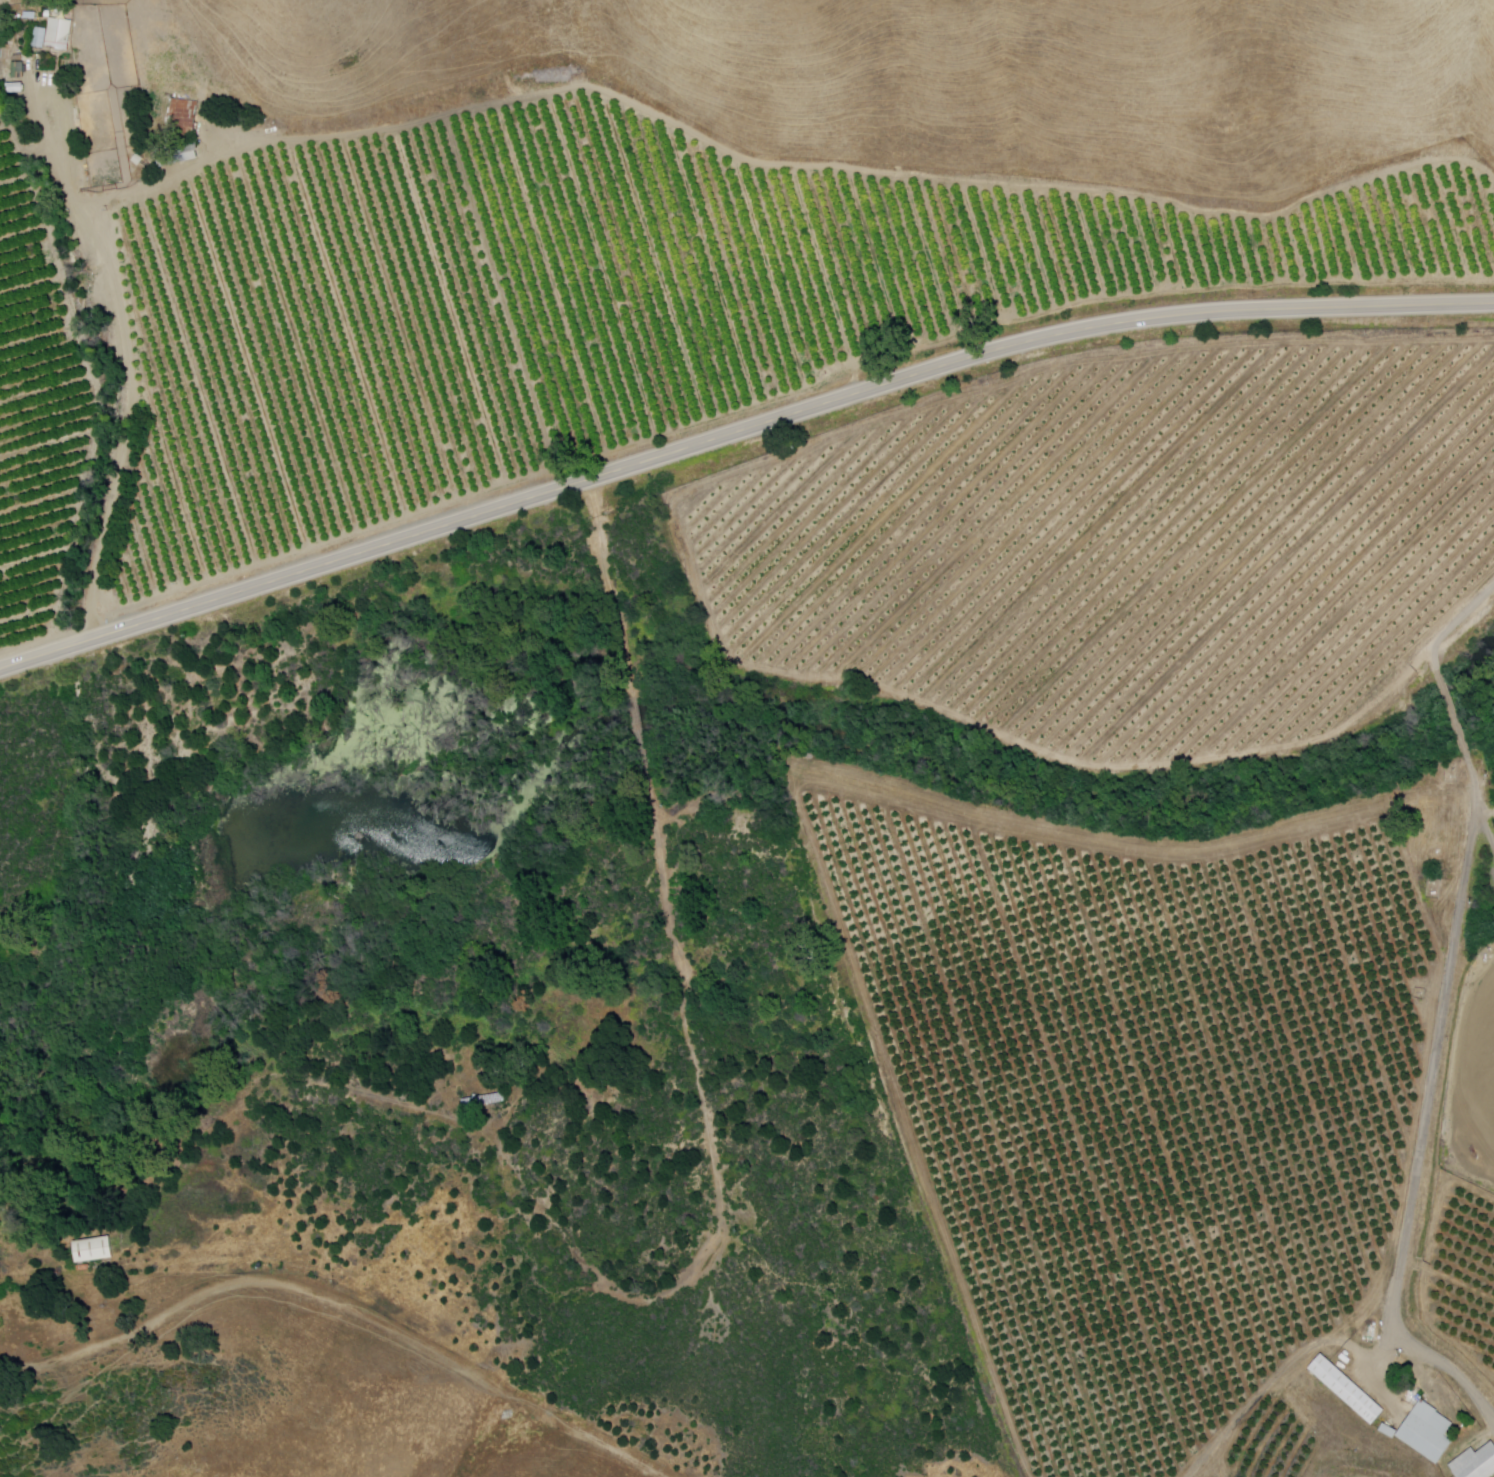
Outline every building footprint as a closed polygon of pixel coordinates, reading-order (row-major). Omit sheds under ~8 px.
[(48,18),(71,21),(67,51),(44,48),(48,18)] [(34,27),(46,29),(43,48),(31,47),(34,27)] [(173,97),(199,100),(196,132),(195,135),(168,131),(173,97)] [(463,1102),(464,1111),(508,1104),(506,1095),(478,1099),(477,1095),(474,1096),(474,1100),(463,1102)] [(71,1241),(74,1263),(111,1258),(108,1236),(71,1241)] [(1385,1411),(1372,1426),(1309,1369),(1322,1354),(1385,1411)] [(1447,1437),(1454,1442),(1437,1465),(1396,1436),(1422,1400),(1439,1411),(1438,1412),(1454,1424),(1446,1436),(1447,1437)] [(1457,1476),(1493,1476),(1493,1441),(1477,1454),(1473,1448),(1449,1466),(1457,1476)]
